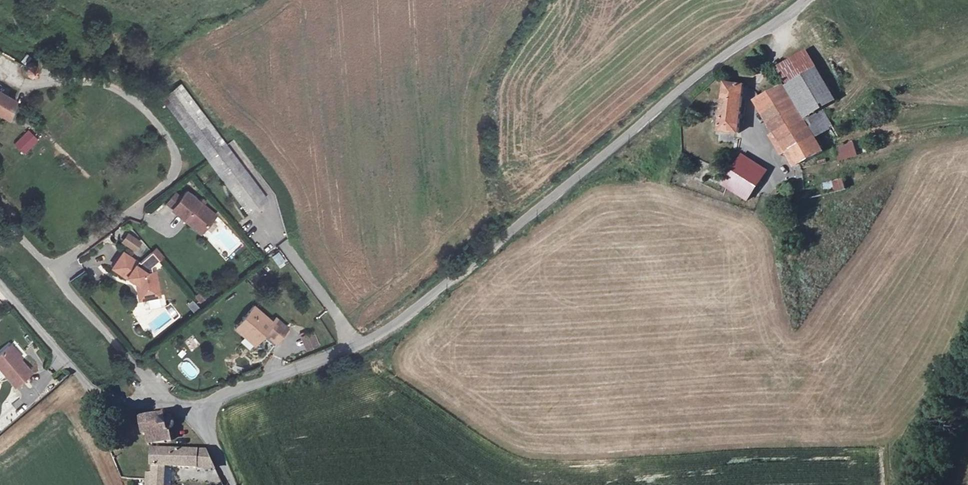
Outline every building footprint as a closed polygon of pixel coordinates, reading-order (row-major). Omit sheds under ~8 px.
[(764,71),(795,117),(806,109),(819,101),(790,54),(764,71)] [(24,64),(13,67),(18,83),(29,81),(34,75),(33,69),(29,65),(24,64)] [(259,205),(175,88),(157,102),(242,218),(259,205)] [(810,158),(787,121),(768,89),(738,109),(773,163),(778,160),(786,172),(810,158)] [(724,138),(727,92),(710,90),(707,137),(724,138)] [(787,121),(810,158),(821,150),(829,145),(806,109),(795,117),(787,121)] [(14,144),(26,155),(40,139),(28,129),(14,144)] [(853,141),(835,147),(840,160),(857,154),(853,141)] [(751,179),(729,162),(709,187),(732,204),(751,179)] [(843,177),(832,179),(834,191),(845,189),(843,177)] [(207,221),(180,198),(166,214),(178,224),(181,221),(197,234),(207,221)] [(140,241),(126,232),(121,241),(134,253),(140,241)] [(281,250),(272,255),(279,267),(288,262),(281,250)] [(124,263),(110,254),(101,270),(115,279),(116,278),(126,284),(124,285),(127,296),(134,294),(135,299),(147,296),(142,274),(135,274),(123,267),(124,263)] [(244,311),(225,330),(234,339),(239,334),(248,343),(253,337),(264,348),(277,335),(266,324),(262,328),(244,311)] [(316,331),(302,335),(306,351),(320,347),(316,331)] [(302,341),(291,344),(295,357),(306,354),(302,341)] [(22,378),(0,352),(0,383),(6,390),(22,378)] [(188,361),(179,370),(191,381),(199,372),(188,361)] [(168,411),(140,416),(144,434),(148,434),(150,447),(174,442),(171,432),(176,431),(175,417),(168,411)] [(148,471),(146,484),(163,484),(164,472),(204,471),(205,460),(199,460),(200,454),(154,454),(153,471),(148,471)]
